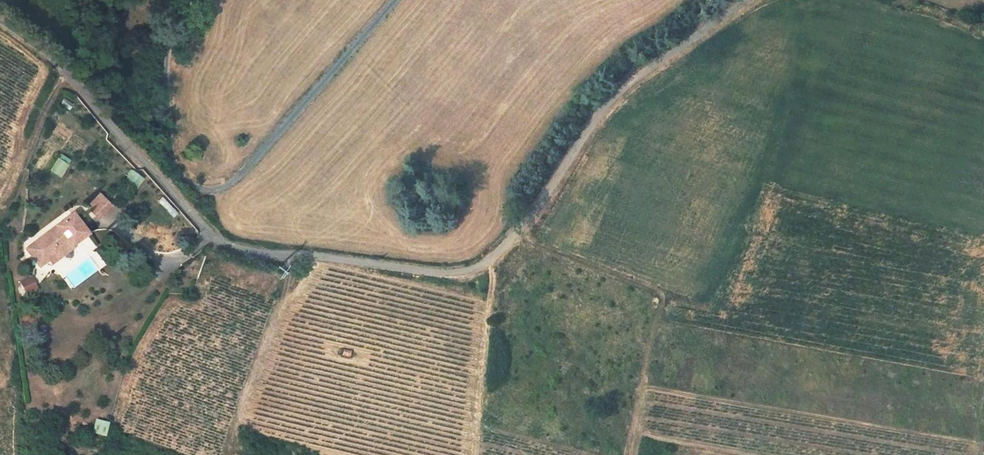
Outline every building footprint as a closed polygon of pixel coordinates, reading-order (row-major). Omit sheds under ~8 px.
[(50,171),(61,176),(71,158),(60,152),(50,171)] [(88,207),(95,218),(113,207),(106,195),(88,207)] [(37,243),(49,260),(70,244),(72,246),(88,235),(73,215),(57,227),(59,230),(54,234),(52,231),(37,243)] [(70,244),(49,260),(53,264),(73,248),(72,246),(70,244)] [(32,279),(23,284),(24,286),(28,293),(37,288),(36,286),(32,279)] [(91,433),(105,436),(109,422),(95,418),(91,433)] [(643,444),(646,444),(648,441),(649,440),(648,438),(646,436),(644,435),(643,436),(640,438),(640,440),(640,441),(643,444)]
